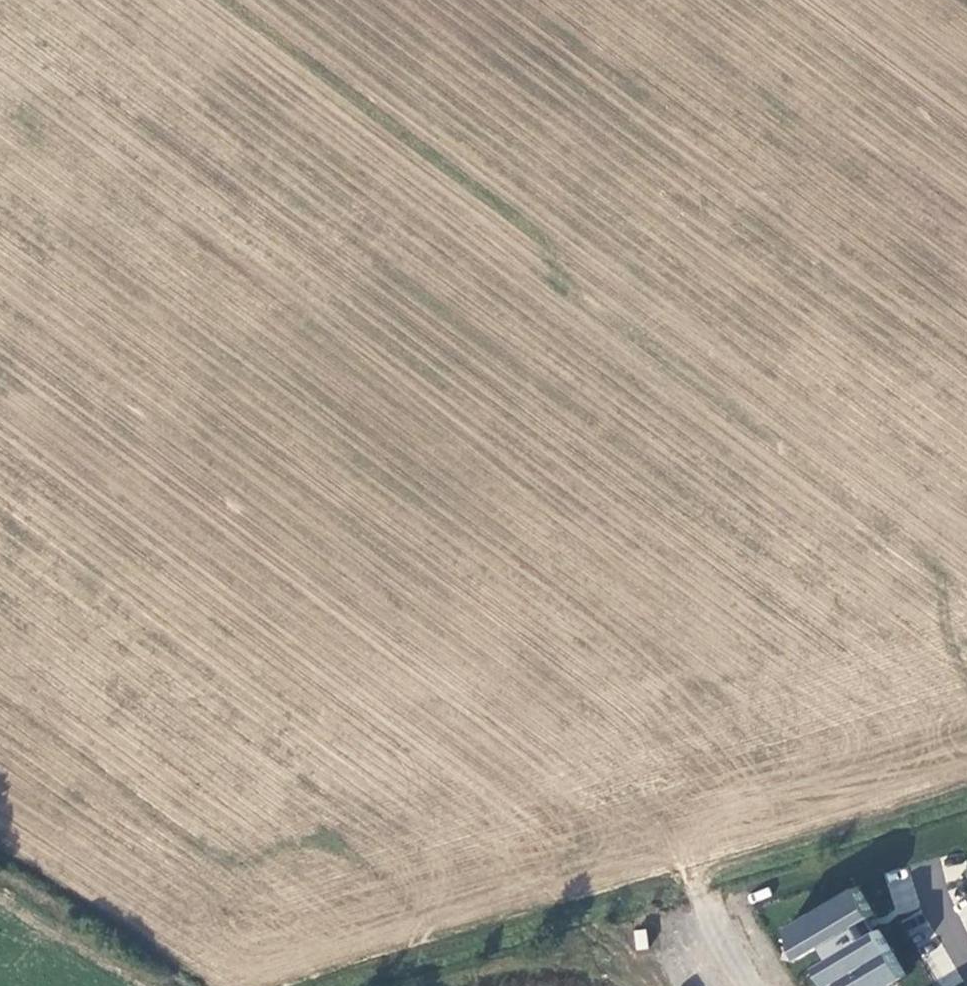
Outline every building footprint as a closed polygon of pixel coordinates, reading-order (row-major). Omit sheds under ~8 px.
[(816,985),(888,985),(905,977),(856,886),(773,930),(793,967),(803,962),(816,985)]
